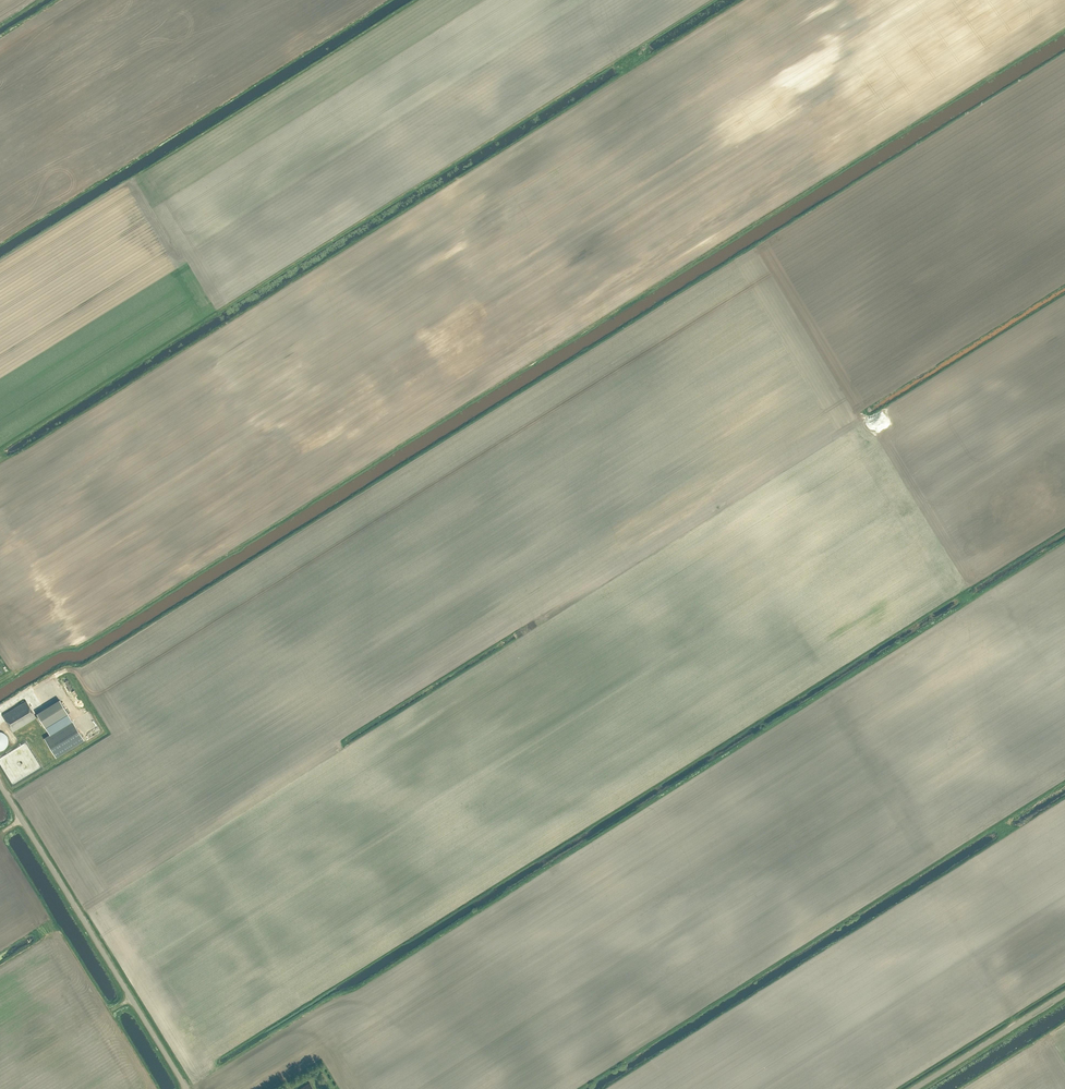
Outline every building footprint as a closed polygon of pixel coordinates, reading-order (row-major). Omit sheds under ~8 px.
[(13,731),(36,717),(26,701),(3,715),(13,731)] [(44,738),(56,757),(84,740),(72,721),(44,738)] [(7,736),(4,733),(1,731),(0,731),(0,751),(1,750),(5,749),(7,746),(8,743),(8,739),(7,736)]
